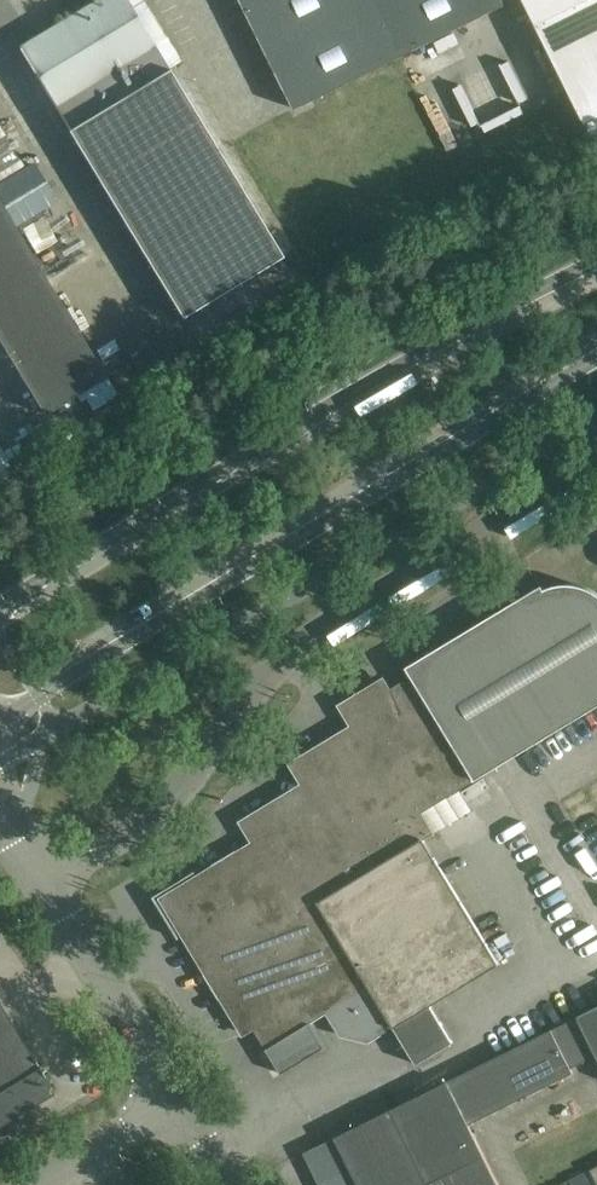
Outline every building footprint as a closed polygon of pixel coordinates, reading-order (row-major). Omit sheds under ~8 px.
[(56,23),(17,46),(67,129),(168,68),(128,0),(94,0),(56,23)] [(296,108),(505,3),(504,0),(242,0),(296,108)] [(596,150),(596,0),(523,0),(596,150)] [(280,257),(168,68),(67,129),(68,130),(66,131),(179,318),(280,257)] [(0,202),(0,342),(44,415),(106,377),(0,202)] [(178,902),(190,923),(180,929),(244,1033),(253,1027),(267,1049),(282,1074),(325,1047),(310,1023),(327,1012),(342,1034),(368,1040),(393,1025),(417,1064),(453,1042),(431,1005),(499,964),(424,840),(434,834),(421,813),(596,707),(596,593),(593,591),(585,587),(576,585),(567,584),(558,585),(549,587),(541,591),(523,602),(520,598),(409,665),(407,666),(412,675),(389,689),(383,679),(341,705),(354,726),(292,763),(304,784),(242,822),(255,842),(193,880),(198,889),(178,902)] [(54,1092),(0,1003),(0,1125),(54,1092)] [(578,1018),(596,1056),(596,1009),(578,1018)] [(596,1056),(578,1018),(446,1082),(467,1126),(574,1073),(572,1068),(596,1056)] [(586,1081),(499,1124),(513,1151),(596,1110),(596,1103),(586,1081)] [(303,1152),(320,1184),(497,1184),(467,1126),(453,1097),(446,1082),(390,1110),(303,1152)]
